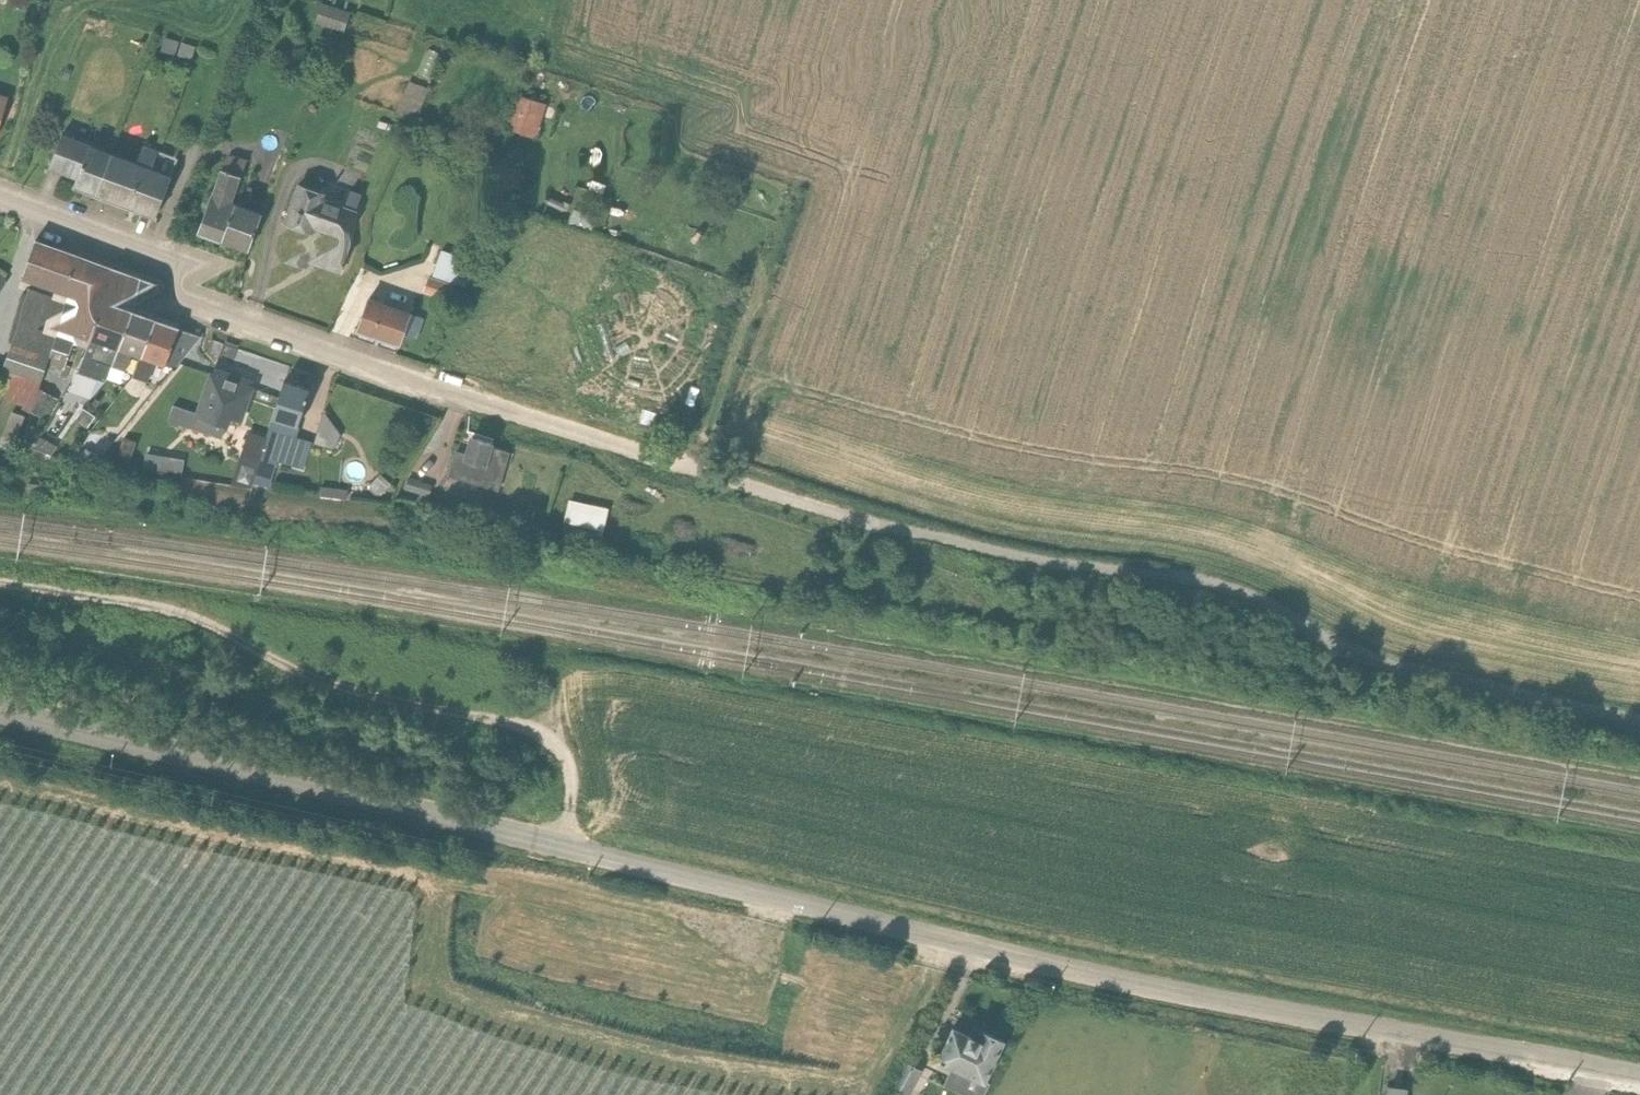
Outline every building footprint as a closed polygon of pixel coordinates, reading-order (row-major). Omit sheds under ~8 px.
[(268,0),(265,11),(285,18),(289,7),(272,1),(268,0)] [(315,34),(307,56),(336,66),(344,44),(315,34)] [(156,70),(152,83),(167,87),(170,74),(156,70)] [(172,74),(169,88),(183,93),(187,80),(172,74)] [(45,124),(35,145),(44,149),(54,128),(45,124)] [(511,128),(501,162),(531,173),(542,137),(511,128)] [(69,210),(65,219),(89,228),(105,185),(52,165),(39,199),(69,210)] [(105,185),(89,228),(123,241),(138,200),(143,202),(151,182),(134,176),(127,194),(105,185)] [(138,200),(123,241),(147,251),(171,190),(151,182),(143,202),(138,200)] [(217,193),(191,265),(240,283),(253,245),(226,237),(240,193),(225,186),(217,193)] [(293,216),(278,258),(306,267),(308,260),(337,271),(340,264),(344,265),(351,244),(328,235),(327,238),(319,235),(322,226),(293,216)] [(427,276),(422,292),(456,304),(474,261),(441,250),(430,276),(427,276)] [(65,365),(72,345),(85,349),(103,303),(26,275),(11,313),(45,325),(42,333),(17,325),(0,375),(0,403),(3,398),(22,407),(20,410),(46,422),(57,400),(41,394),(42,389),(37,388),(47,364),(62,369),(59,377),(66,380),(70,369),(65,365)] [(412,310),(369,295),(356,332),(399,347),(412,310)] [(131,313),(103,303),(85,349),(76,373),(101,384),(107,380),(131,313)] [(422,334),(427,314),(413,310),(408,331),(422,334)] [(107,380),(120,384),(131,356),(139,358),(153,321),(131,313),(107,380)] [(177,330),(153,321),(139,358),(131,379),(146,385),(154,363),(163,366),(177,330)] [(224,345),(218,359),(232,365),(237,349),(238,347),(237,347),(236,349),(225,345),(225,343),(224,343),(224,345)] [(252,387),(211,372),(194,417),(226,428),(230,418),(239,421),(252,387)] [(309,389),(285,383),(251,484),(270,488),(277,463),(303,469),(311,443),(296,437),(299,430),(296,428),(309,389)] [(82,409),(74,421),(86,430),(95,418),(82,409)] [(0,441),(0,447),(12,451),(24,416),(10,411),(0,441)] [(325,412),(318,441),(337,446),(344,417),(325,412)] [(27,424),(17,444),(28,449),(37,429),(27,424)] [(492,444),(471,437),(465,456),(456,453),(449,475),(497,491),(506,466),(487,460),(492,444)] [(123,438),(115,463),(127,467),(136,442),(123,438)] [(41,439),(32,451),(50,457),(57,447),(41,439)] [(146,453),(142,471),(180,478),(183,460),(146,453)] [(379,474),(369,486),(380,496),(390,485),(379,474)] [(27,482),(26,493),(50,497),(51,486),(27,482)] [(320,487),(319,496),(347,499),(347,490),(320,487)] [(607,529),(612,504),(572,496),(567,520),(607,529)] [(937,1062),(951,1068),(942,1086),(960,1094),(983,1094),(989,1084),(984,1082),(1003,1041),(973,1027),(968,1036),(952,1029),(937,1062)] [(922,1071),(902,1060),(885,1094),(909,1094),(922,1071)]
